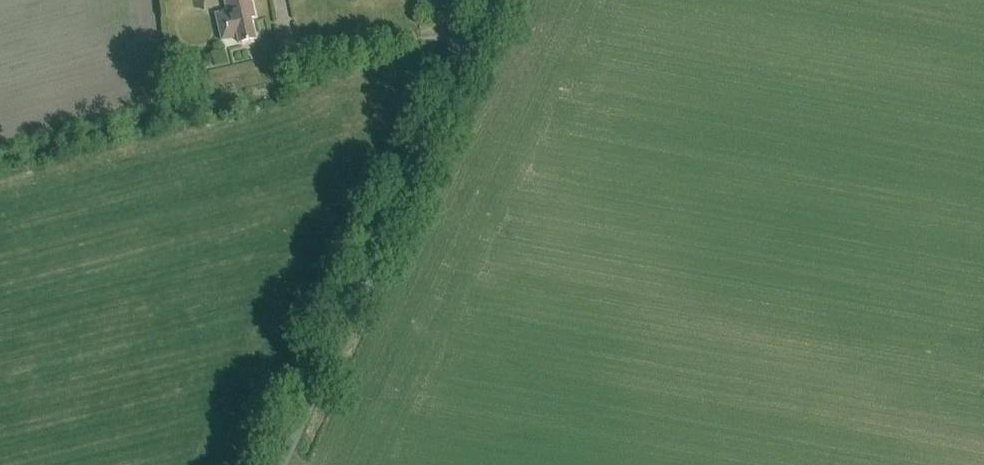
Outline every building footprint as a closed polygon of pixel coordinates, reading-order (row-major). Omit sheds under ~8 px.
[(229,13),(222,14),(224,22),(223,23),(226,37),(238,34),(240,42),(256,38),(252,17),(256,16),(252,0),(226,0),(229,13)] [(191,63),(173,67),(176,80),(194,75),(191,63)]
